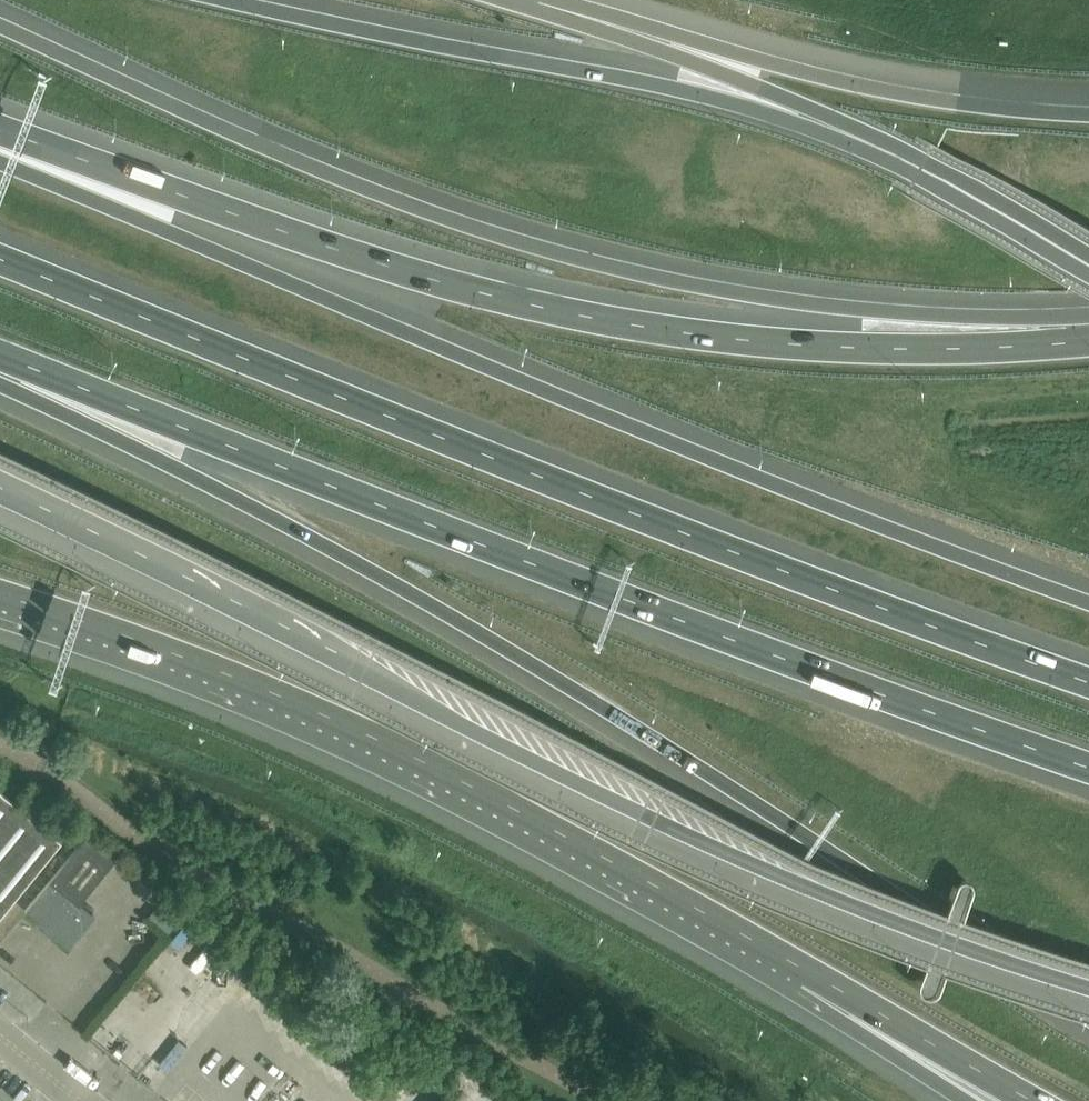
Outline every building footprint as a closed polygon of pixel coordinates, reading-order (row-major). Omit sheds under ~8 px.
[(61,841),(0,791),(0,916),(61,841)] [(86,835),(25,911),(70,947),(95,916),(80,904),(116,860),(86,835)]
